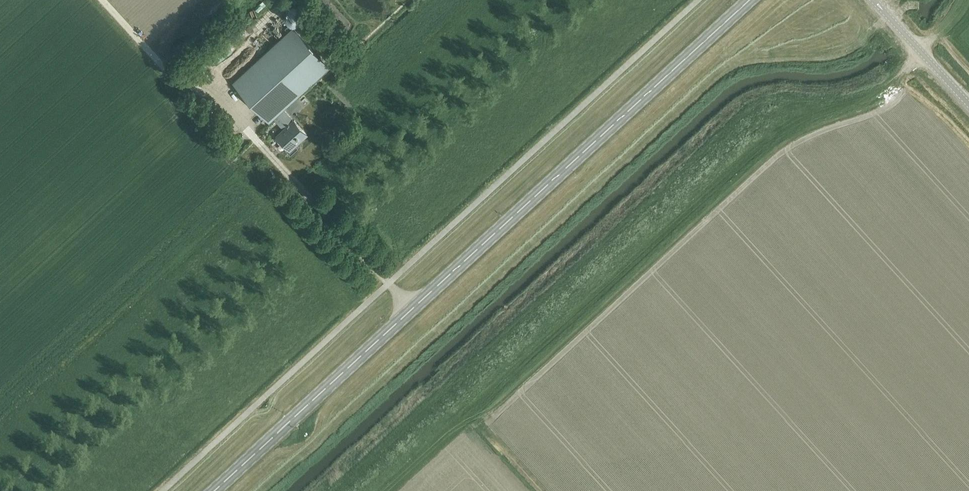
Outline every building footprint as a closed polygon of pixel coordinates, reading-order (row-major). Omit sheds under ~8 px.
[(295,8),(294,8),(293,8),(292,8),(291,9),(290,9),(289,10),(288,11),(288,12),(287,12),(287,13),(287,14),(287,15),(287,16),(287,17),(287,18),(287,19),(288,19),(288,20),(289,21),(290,22),(291,23),(292,23),(293,23),(294,23),(295,23),(296,23),(297,23),(298,22),(299,22),(299,21),(300,21),(300,20),(301,19),(301,18),(302,18),(302,17),(302,16),(302,15),(302,14),(301,13),(301,12),(300,11),(300,10),(299,10),(299,9),(298,9),(297,9),(297,8),(296,8),(295,8)] [(232,82),(269,122),(273,118),(283,129),(276,135),(287,147),(285,149),(290,154),(298,147),(295,144),(306,134),(293,120),(282,109),(329,66),(293,26),(232,82)] [(237,28),(235,37),(243,39),(245,30),(237,28)] [(258,52),(267,46),(264,42),(255,48),(258,52)] [(201,62),(203,67),(211,63),(208,58),(201,62)] [(236,135),(232,143),(239,146),(243,139),(236,135)]
